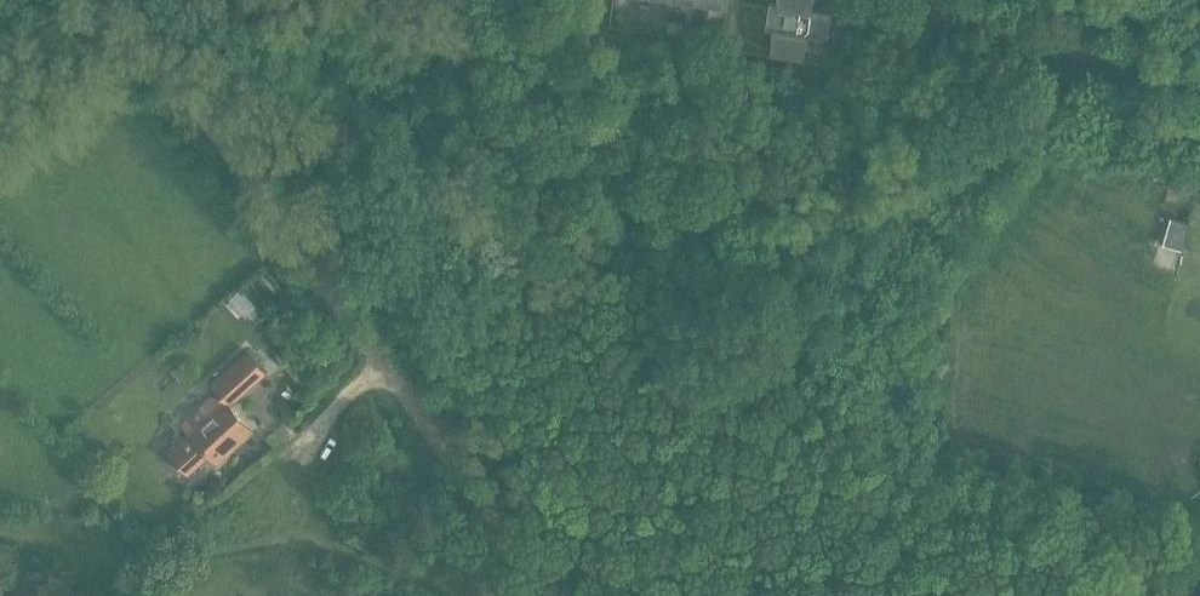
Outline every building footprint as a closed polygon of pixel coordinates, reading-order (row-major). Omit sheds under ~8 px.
[(776,1),(769,0),(765,26),(774,28),(770,52),(803,57),(806,32),(826,34),(830,9),(810,7),(811,0),(776,0),(776,1)] [(1189,221),(1171,216),(1163,245),(1181,250),(1189,221)] [(217,462),(253,430),(230,404),(266,371),(246,349),(210,382),(216,389),(181,422),(189,431),(168,451),(187,473),(209,453),(217,462)]
